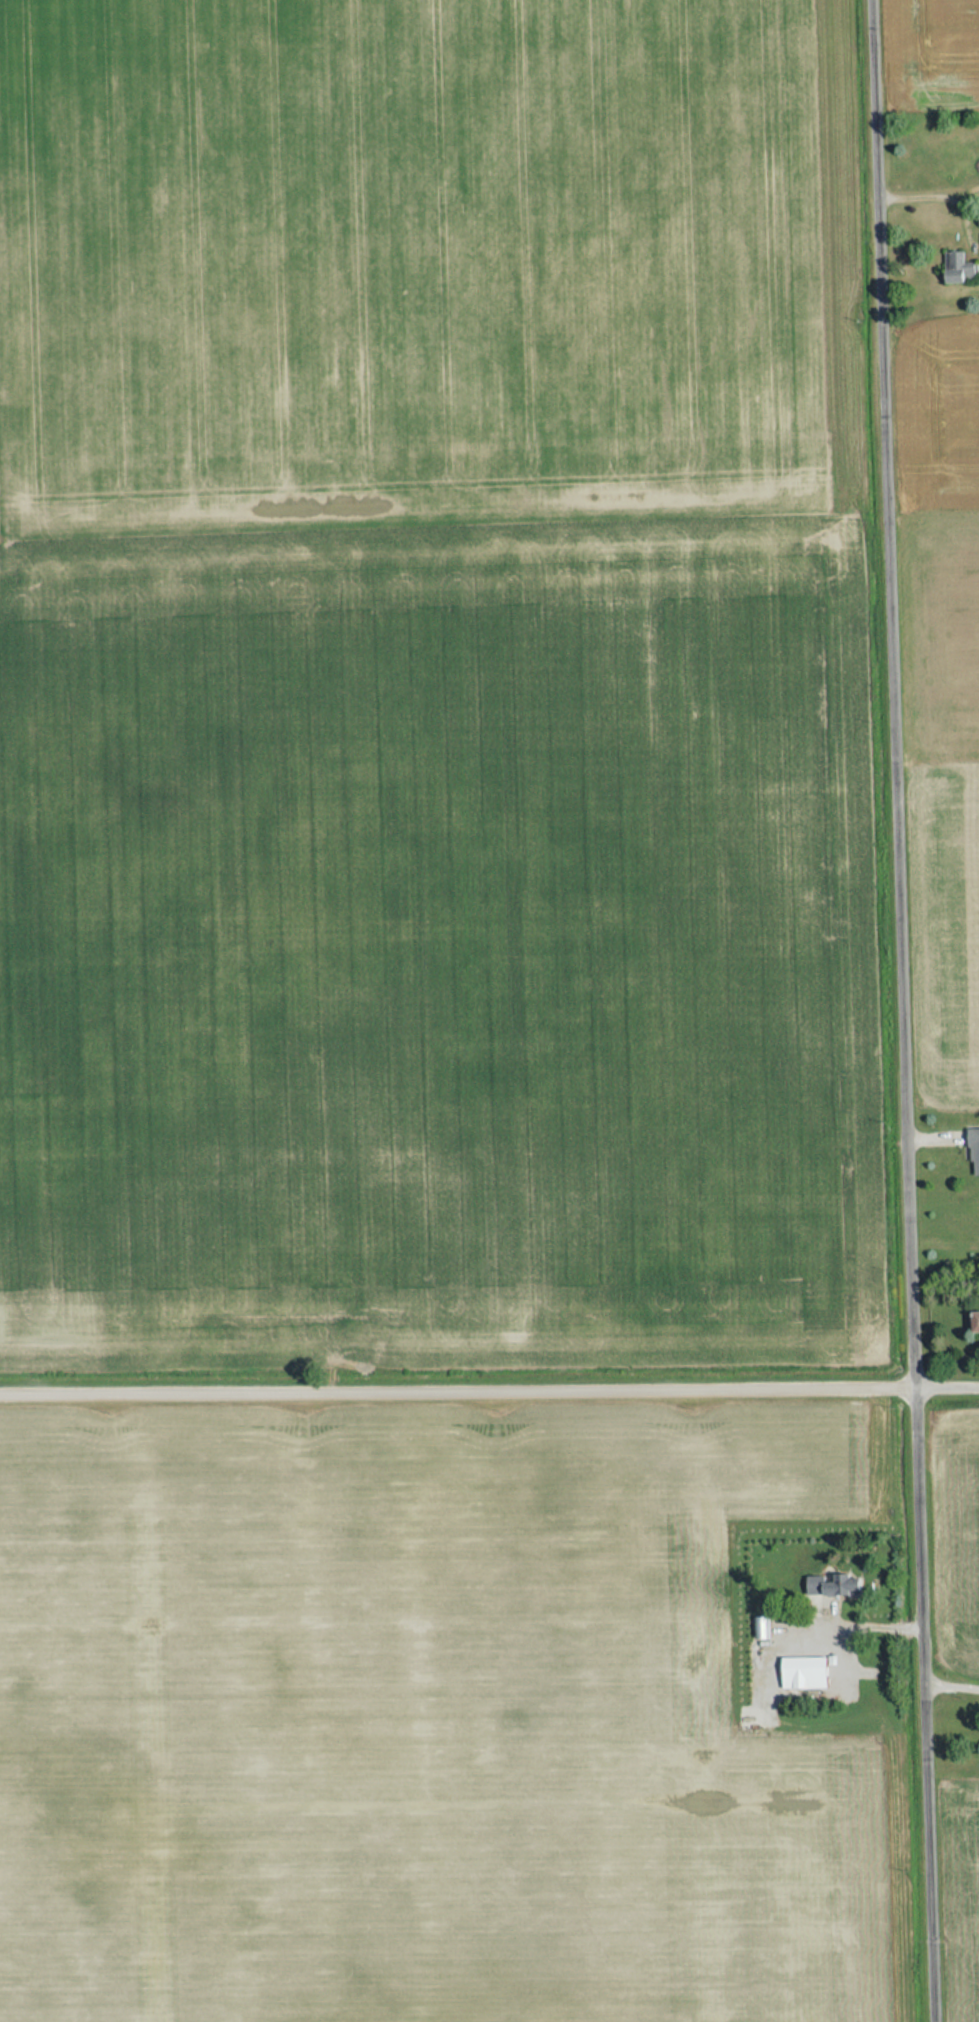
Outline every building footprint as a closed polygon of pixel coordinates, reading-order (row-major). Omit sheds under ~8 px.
[(806,1578),(807,1596),(864,1592),(864,1583),(857,1583),(857,1577),(844,1578),(844,1582),(823,1583),(823,1577),(806,1578)] [(756,1639),(768,1639),(767,1617),(755,1618),(756,1639)] [(830,1687),(828,1657),(785,1659),(786,1689),(830,1687)]
